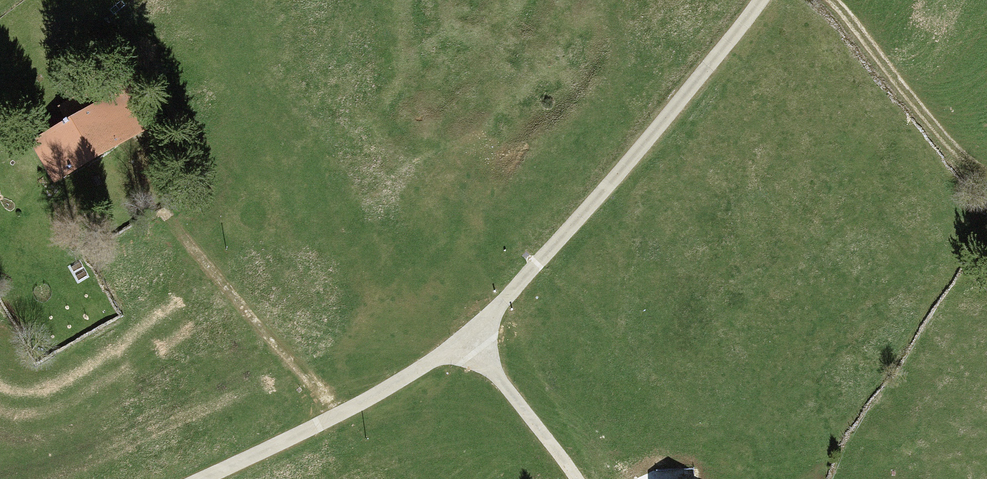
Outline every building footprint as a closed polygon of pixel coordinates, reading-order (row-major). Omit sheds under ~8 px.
[(118,98),(47,135),(65,172),(137,135),(118,98)]
